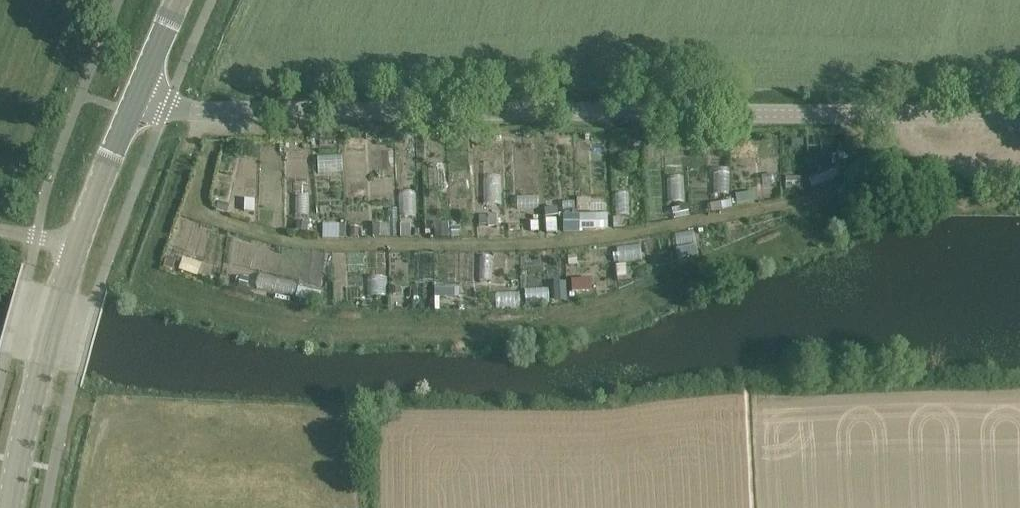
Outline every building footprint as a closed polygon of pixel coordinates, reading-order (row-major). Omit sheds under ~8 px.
[(320,154),(320,170),(346,170),(346,154),(320,154)] [(715,192),(729,193),(731,167),(716,166),(715,192)] [(669,201),(685,201),(684,175),(668,176),(669,201)] [(402,234),(416,233),(414,190),(400,191),(402,234)] [(567,232),(566,209),(548,209),(549,232),(567,232)] [(568,230),(612,229),(611,211),(568,212),(568,230)] [(386,296),(387,275),(367,274),(367,295),(386,296)] [(593,277),(574,278),(575,289),(593,288),(593,277)]
